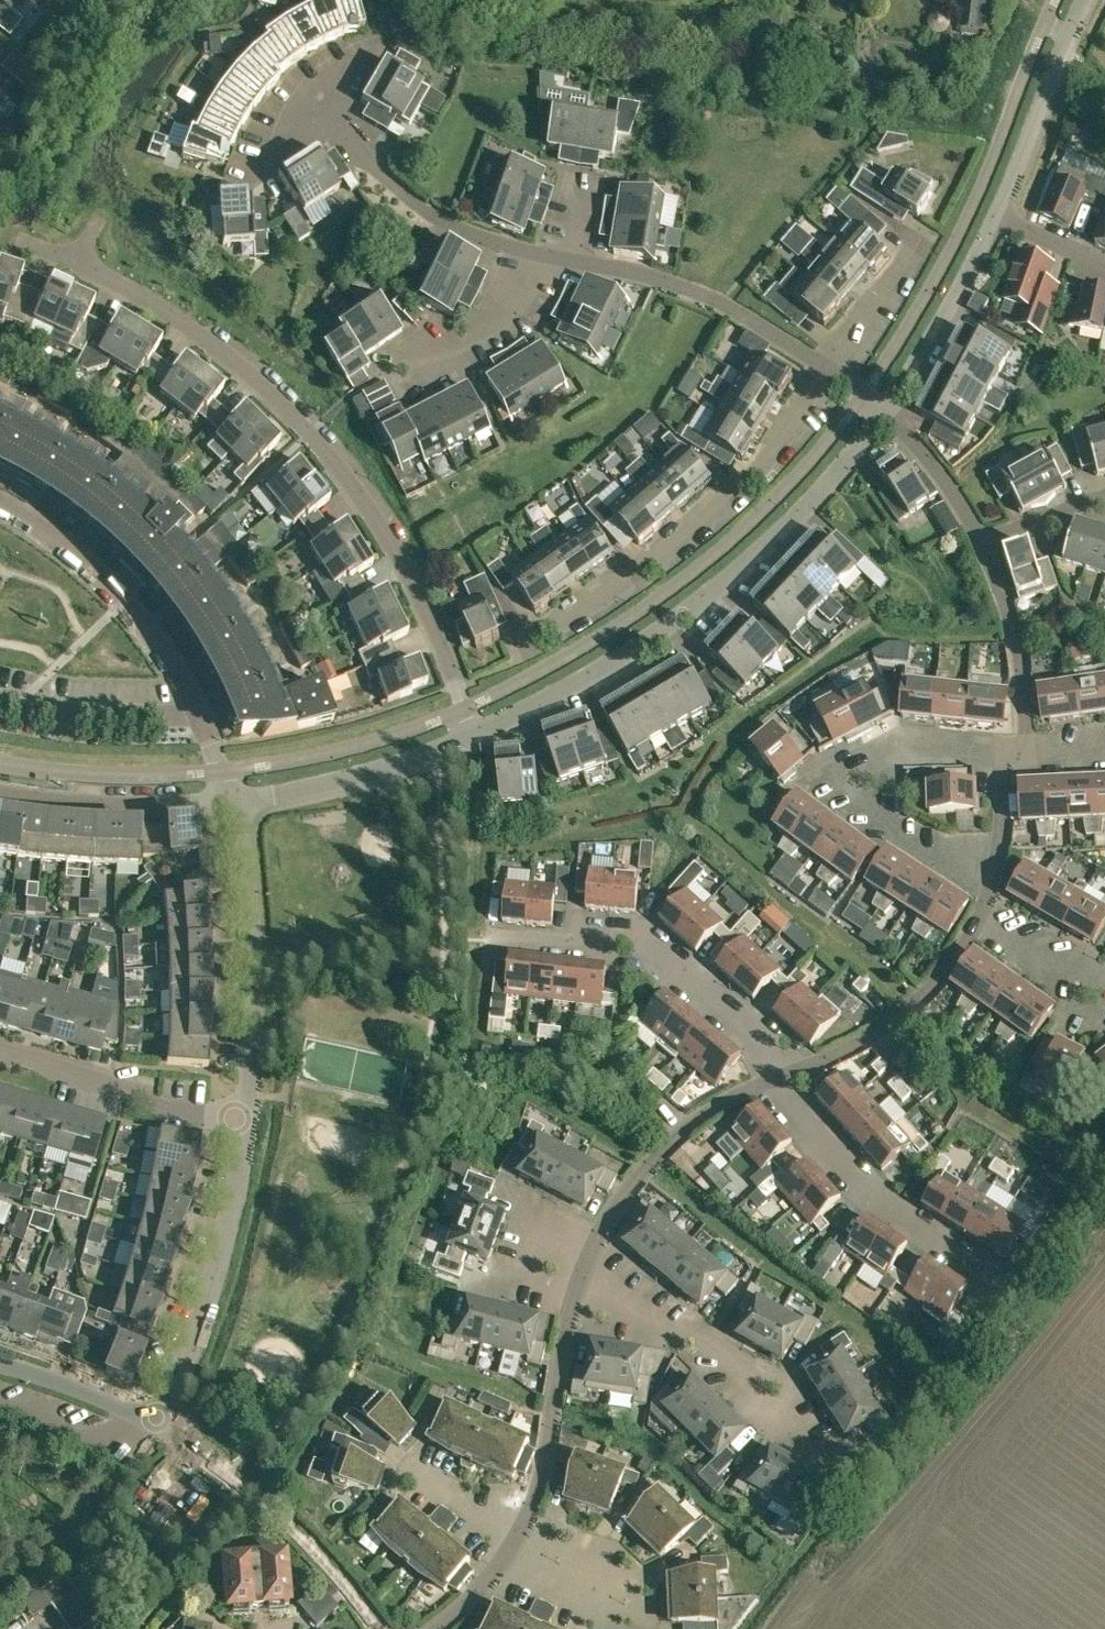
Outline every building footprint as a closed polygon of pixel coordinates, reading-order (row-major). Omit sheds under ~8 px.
[(9,37),(23,20),(10,10),(18,0),(0,0),(0,30),(9,37)] [(323,43),(343,34),(330,0),(326,0),(307,8),(323,43)] [(343,34),(364,28),(357,0),(330,0),(343,34)] [(971,0),(965,0),(962,28),(977,30),(981,1),(971,0)] [(323,43),(307,8),(284,21),(305,53),(323,43)] [(305,53),(284,21),(264,36),(287,65),(305,53)] [(208,37),(209,46),(221,45),(220,36),(208,37)] [(863,37),(853,36),(852,49),(862,50),(863,37)] [(221,45),(209,46),(209,55),(221,54),(221,45)] [(235,68),(264,93),(279,78),(253,50),(235,68)] [(385,60),(373,81),(419,107),(429,90),(410,79),(412,76),(385,60)] [(220,88),(251,110),(264,93),(235,68),(220,88)] [(419,107),(373,81),(361,101),(388,117),(390,114),(409,125),(419,107)] [(239,128),(251,110),(220,88),(206,109),(239,128)] [(177,98),(184,103),(190,93),(182,89),(177,98)] [(190,93),(184,103),(192,107),(198,98),(190,93)] [(579,165),(588,110),(590,97),(568,93),(566,106),(557,105),(558,100),(557,99),(554,114),(555,114),(549,144),(568,147),(565,163),(579,165)] [(614,155),(618,132),(629,134),(639,106),(622,103),(621,110),(620,110),(619,115),(588,110),(579,165),(593,167),(596,152),(614,155)] [(230,146),(239,128),(206,109),(195,131),(195,132),(230,146)] [(391,124),(387,132),(399,139),(404,131),(391,124)] [(222,167),(230,146),(195,132),(195,131),(191,129),(181,155),(222,167)] [(888,135),(878,152),(909,145),(908,138),(888,135)] [(165,161),(168,152),(150,145),(147,154),(164,161),(165,161)] [(317,150),(297,163),(321,200),(338,189),(331,179),(334,177),(317,150)] [(504,161),(495,190),(548,208),(552,195),(537,190),(543,173),(514,162),(514,163),(500,158),(499,159),(504,161)] [(295,203),(298,201),(304,211),(321,200),(297,163),(277,176),(295,203)] [(1094,206),(1104,182),(1062,164),(1041,214),(1069,226),(1080,200),(1094,206)] [(931,196),(927,193),(933,183),(911,172),(906,180),(892,171),(884,183),(862,169),(850,189),(881,209),(888,198),(918,217),(931,196)] [(342,179),(350,191),(358,187),(350,175),(342,179)] [(638,175),(636,187),(647,188),(649,177),(638,175)] [(1104,182),(1094,206),(1095,206),(1093,211),(1104,216),(1104,182)] [(606,205),(604,218),(659,227),(664,197),(669,198),(669,196),(655,194),(626,190),(625,189),(622,207),(606,205)] [(543,222),(548,208),(495,190),(484,220),(480,218),(479,220),(493,225),(493,224),(522,234),(528,217),(543,222)] [(860,229),(872,215),(851,196),(838,211),(851,222),(835,241),(871,271),(887,252),(860,229)] [(253,243),(253,235),(251,197),(220,199),(222,245),(253,243)] [(654,259),(659,227),(604,218),(602,233),(617,235),(614,254),(644,259),(658,262),(659,260),(654,259)] [(1095,245),(1104,249),(1104,221),(1095,245)] [(302,223),(291,230),(298,242),(303,239),(310,234),(302,223)] [(675,231),(661,230),(660,247),(674,248),(675,231)] [(442,240),(429,268),(479,292),(485,280),(471,273),(479,256),(452,243),(452,242),(439,236),(438,238),(442,240)] [(807,248),(852,286),(867,268),(871,271),(835,241),(826,251),(814,240),(807,248)] [(852,286),(807,248),(801,256),(814,266),(805,277),(840,307),(841,306),(837,303),(852,286)] [(1058,287),(1045,282),(1052,265),(1022,254),(1005,300),(1023,307),(1017,324),(1041,333),(1050,308),(1058,287)] [(2,318),(16,323),(27,297),(15,293),(23,269),(0,262),(0,322),(1,322),(2,318)] [(459,299),(473,305),(479,292),(429,268),(415,296),(410,294),(410,295),(423,302),(423,301),(451,315),(459,299)] [(840,307),(805,277),(789,295),(776,284),(764,299),(785,317),(797,303),(824,326),(840,307)] [(38,302),(27,297),(16,323),(30,330),(34,321),(53,330),(71,290),(49,280),(38,302)] [(562,301),(612,326),(625,299),(630,301),(631,299),(617,293),(590,280),(581,296),(568,289),(562,301)] [(356,307),(381,344),(402,330),(381,300),(382,299),(375,289),(373,290),(376,294),(356,307)] [(1104,333),(1104,329),(1104,293),(1086,289),(1082,311),(1069,308),(1065,326),(1104,333)] [(71,290),(53,330),(72,339),(68,347),(82,354),(95,329),(84,324),(94,301),(71,290)] [(980,315),(989,301),(976,294),(968,308),(980,315)] [(393,305),(404,315),(413,305),(401,297),(393,305)] [(598,355),(612,326),(562,301),(555,315),(569,322),(561,338),(589,352),(588,352),(601,359),(602,357),(598,355)] [(404,315),(414,324),(424,313),(413,305),(404,315)] [(334,317),(368,366),(369,366),(363,357),(381,344),(356,307),(337,320),(335,316),(334,317)] [(106,367),(110,360),(117,365),(140,327),(119,314),(106,335),(95,329),(82,354),(75,366),(85,371),(106,367)] [(363,370),(368,366),(334,317),(333,318),(340,328),(329,336),(326,332),(318,337),(327,350),(354,389),(369,379),(363,370)] [(965,329),(954,351),(998,374),(1016,341),(987,326),(981,337),(967,330),(966,330),(965,329)] [(140,327),(117,365),(135,376),(138,370),(151,379),(159,368),(148,362),(161,340),(140,327)] [(752,354),(740,375),(780,399),(792,378),(762,359),(770,346),(746,332),(738,345),(752,354)] [(305,344),(305,345),(314,358),(315,358),(318,357),(315,344),(312,340),(305,344)] [(508,352),(538,400),(564,383),(567,387),(568,386),(561,374),(560,374),(544,348),(529,358),(521,345),(508,352)] [(998,374),(954,351),(943,372),(1004,404),(1008,396),(992,387),(998,374)] [(538,400),(508,352),(496,359),(504,373),(489,382),(505,408),(505,409),(512,421),(514,420),(511,416),(538,400)] [(159,368),(151,379),(163,388),(160,393),(176,406),(204,372),(184,356),(169,376),(159,368)] [(9,384),(12,374),(0,369),(0,381),(9,384)] [(204,372),(176,406),(193,419),(197,415),(209,424),(218,414),(208,407),(223,387),(204,372)] [(689,398),(696,378),(681,372),(673,392),(689,398)] [(1000,413),(1004,404),(943,372),(932,393),(976,416),(983,404),(1000,413)] [(713,386),(763,416),(775,397),(779,400),(780,399),(740,375),(732,386),(718,378),(713,386)] [(367,400),(389,389),(385,381),(363,393),(367,400)] [(722,403),(715,415),(755,439),(751,436),(763,416),(713,386),(706,382),(700,390),(722,403)] [(42,388),(37,397),(71,416),(76,406),(42,388)] [(367,400),(371,407),(393,396),(389,389),(367,400)] [(489,425),(472,392),(470,389),(448,400),(468,439),(489,428),(492,433),(493,432),(489,425)] [(976,416),(932,393),(920,415),(922,416),(921,416),(936,423),(930,435),(959,450),(976,416)] [(396,403),(393,396),(371,407),(374,414),(390,406),(396,403)] [(447,450),(468,439),(448,400),(427,411),(447,450)] [(227,423),(218,414),(209,424),(220,435),(216,439),(231,454),(262,423),(244,405),(227,423)] [(374,414),(380,425),(375,427),(385,446),(390,444),(396,456),(403,470),(412,465),(409,460),(421,454),(427,466),(428,465),(401,412),(395,415),(390,406),(374,414)] [(427,461),(447,450),(427,411),(407,421),(402,411),(401,412),(428,465),(429,465),(427,461)] [(183,538),(178,534),(205,509),(189,493),(172,476),(150,458),(136,447),(119,434),(105,425),(96,438),(122,456),(110,473),(114,476),(111,481),(94,467),(75,455),(59,445),(39,434),(19,423),(2,415),(0,414),(0,469),(16,477),(35,488),(47,496),(64,508),(82,521),(110,544),(126,559),(152,587),(152,586),(165,602),(174,614),(187,632),(199,650),(206,662),(217,681),(226,701),(233,715),(240,733),(240,735),(261,727),(264,735),(261,735),(262,737),(298,730),(333,721),(319,685),(285,699),(285,700),(281,702),(279,697),(271,678),(260,658),(250,638),(240,622),(227,603),(214,585),(205,573),(209,570),(210,571),(226,558),(236,570),(248,587),(261,578),(249,561),(235,543),(219,524),(191,548),(183,538)] [(742,461),(755,439),(715,415),(702,436),(688,427),(681,438),(705,453),(712,442),(742,461)] [(264,462),(263,461),(261,460),(280,441),(262,423),(231,454),(243,466),(233,476),(241,485),(264,462)] [(1087,436),(1085,427),(1072,431),(1082,469),(1095,466),(1097,476),(1104,474),(1104,431),(1087,436)] [(662,462),(690,493),(708,477),(670,434),(662,441),(673,453),(662,462)] [(634,448),(624,437),(615,444),(625,456),(634,448)] [(157,462),(166,451),(156,442),(146,453),(157,462)] [(1057,446),(1024,464),(1046,505),(1056,494),(1065,489),(1060,480),(1072,473),(1057,446)] [(641,459),(633,465),(672,509),(690,493),(662,462),(652,471),(641,459)] [(901,460),(900,459),(880,474),(880,475),(890,488),(879,496),(898,522),(938,494),(916,463),(907,469),(901,460)] [(269,495),(279,508),(313,480),(298,461),(277,477),(275,475),(250,495),(257,504),(269,495)] [(1031,507),(1046,505),(1024,464),(1002,476),(998,468),(986,475),(1000,500),(1012,493),(1022,512),(1031,507)] [(672,509),(633,465),(626,472),(637,484),(627,494),(658,529),(658,528),(655,524),(672,509)] [(169,472),(178,479),(183,473),(175,466),(169,472)] [(313,480),(279,508),(293,525),(298,521),(307,533),(318,525),(310,516),(329,500),(313,480)] [(192,495),(205,509),(210,515),(228,498),(220,489),(213,496),(203,485),(192,495)] [(639,545),(658,529),(627,494),(609,510),(597,497),(586,507),(604,528),(616,518),(639,545)] [(579,525),(567,533),(591,566),(611,552),(578,505),(569,511),(579,525)] [(948,506),(935,515),(947,534),(960,524),(948,506)] [(226,516),(218,522),(225,530),(232,524),(226,516)] [(318,525),(307,533),(315,545),(310,549),(322,567),(359,543),(345,522),(324,536),(318,525)] [(1054,559),(1085,568),(1098,525),(1085,525),(1075,522),(1072,532),(1063,529),(1054,559)] [(1098,525),(1085,568),(1104,574),(1104,530),(1098,525)] [(547,527),(538,533),(572,580),(591,566),(567,533),(556,541),(547,527)] [(553,594),(572,580),(538,533),(530,538),(540,552),(528,560),(556,598),(553,594)] [(820,534),(803,552),(840,586),(865,559),(841,536),(833,546),(821,535),(820,534)] [(253,550),(254,542),(249,535),(238,544),(247,555),(253,550)] [(359,543),(322,567),(333,585),(338,582),(346,595),(358,588),(351,578),(372,565),(359,543)] [(1019,601),(1058,587),(1048,559),(1035,564),(1029,545),(1028,546),(1028,547),(1020,550),(1019,549),(1003,554),(1019,601)] [(803,552),(787,569),(837,616),(844,609),(830,597),(840,586),(803,552)] [(556,598),(528,560),(509,574),(499,560),(488,568),(504,591),(515,583),(535,612),(556,598)] [(269,585),(280,578),(274,569),(263,576),(269,585)] [(831,623),(837,616),(787,569),(770,586),(807,621),(817,610),(831,623)] [(500,638),(496,629),(485,605),(496,600),(485,575),(464,584),(471,599),(457,606),(464,621),(456,625),(463,648),(474,643),(476,648),(500,638)] [(797,632),(807,621),(770,586),(754,604),(755,605),(754,605),(804,652),(811,645),(797,632)] [(358,588),(346,595),(353,608),(348,611),(357,631),(396,611),(386,589),(363,600),(358,588)] [(844,609),(837,616),(847,625),(853,618),(844,609)] [(396,611),(357,631),(366,649),(358,653),(364,667),(390,656),(385,645),(407,634),(396,611)] [(968,613),(960,618),(966,628),(974,623),(968,613)] [(742,617),(725,635),(762,669),(787,642),(764,620),(755,629),(742,617)] [(288,621),(279,626),(301,669),(310,664),(288,621)] [(736,697),(762,669),(725,635),(708,653),(721,665),(712,674),(736,697)] [(889,643),(872,652),(874,658),(893,660),(895,644),(889,643)] [(1090,645),(1071,648),(1073,659),(1092,656),(1090,645)] [(980,649),(972,649),(971,661),(979,662),(980,649)] [(427,684),(418,659),(395,668),(390,656),(364,667),(369,681),(378,678),(387,702),(412,693),(411,689),(427,684)] [(686,663),(665,676),(690,719),(723,700),(706,671),(695,678),(686,663)] [(1074,671),(1081,717),(1104,714),(1104,666),(1096,668),(1096,681),(1077,684),(1075,671),(1074,671)] [(900,716),(933,720),(938,673),(936,686),(917,684),(917,671),(906,670),(905,683),(904,683),(900,716)] [(1081,717),(1074,671),(1064,672),(1065,686),(1044,689),(1049,722),(1081,717)] [(948,674),(938,673),(933,720),(964,723),(970,677),(969,677),(968,690),(949,688),(948,674)] [(665,676),(644,688),(680,747),(688,742),(678,726),(690,719),(665,676)] [(964,723),(997,727),(1000,693),(980,691),(980,678),(970,677),(964,723)] [(863,685),(840,697),(860,736),(872,730),(870,726),(897,712),(896,711),(893,713),(880,689),(868,695),(863,685)] [(644,688),(624,700),(650,743),(662,736),(672,752),(680,747),(644,688)] [(848,742),(860,736),(840,697),(817,709),(822,720),(810,726),(822,750),(819,751),(819,752),(846,738),(848,742)] [(637,751),(650,743),(624,700),(603,712),(604,714),(603,714),(638,772),(647,767),(637,751)] [(590,717),(566,725),(583,772),(619,760),(608,729),(596,733),(590,717)] [(548,785),(583,772),(566,725),(543,733),(549,750),(537,754),(548,785)] [(795,774),(792,771),(815,751),(812,753),(794,733),(784,741),(773,729),(753,746),(781,780),(778,782),(779,783),(782,780),(784,783),(795,774)] [(535,768),(523,770),(521,752),(495,755),(496,766),(486,767),(490,806),(539,801),(535,768)] [(974,797),(973,767),(972,767),(972,770),(945,771),(946,785),(929,785),(930,813),(973,811),(973,815),(974,815),(974,811),(979,811),(978,797),(974,797)] [(1068,782),(1069,820),(1084,819),(1086,835),(1094,835),(1091,776),(1079,777),(1079,781),(1068,782)] [(1104,818),(1104,780),(1103,780),(1103,776),(1091,776),(1094,835),(1102,835),(1103,818),(1104,818)] [(1055,821),(1069,820),(1068,782),(1056,782),(1056,778),(1044,779),(1047,837),(1054,837),(1055,821)] [(1047,837),(1044,779),(1032,779),(1032,784),(1019,784),(1021,822),(1036,822),(1039,838),(1047,837)] [(715,785),(710,794),(716,798),(721,789),(715,785)] [(779,849),(784,853),(820,806),(810,799),(807,802),(797,795),(774,825),(787,834),(779,849)] [(820,806),(784,853),(791,858),(802,846),(813,854),(836,824),(827,817),(829,813),(820,806)] [(22,815),(0,812),(0,855),(16,857),(22,815)] [(16,857),(41,860),(46,819),(22,815),(16,857)] [(46,819),(41,860),(66,862),(69,821),(46,819)] [(69,821),(66,862),(90,864),(93,823),(69,821)] [(141,827),(141,857),(173,855),(173,853),(198,850),(195,822),(167,825),(141,827)] [(115,865),(116,823),(93,823),(90,864),(115,865)] [(141,857),(141,827),(141,824),(116,823),(115,865),(141,866),(141,857)] [(822,881),(858,834),(848,827),(846,831),(836,824),(813,854),(825,863),(817,877),(822,881)] [(858,834),(822,881),(829,886),(840,874),(852,883),(875,853),(865,845),(867,842),(858,834)] [(641,843),(639,870),(652,871),(654,845),(641,843)] [(879,910),(911,861),(901,854),(898,858),(888,851),(867,883),(879,891),(872,906),(879,910)] [(778,861),(768,874),(787,888),(797,875),(778,861)] [(907,909),(928,877),(919,871),(921,867),(911,861),(879,910),(885,914),(896,901),(907,909)] [(143,869),(152,881),(160,875),(151,863),(143,869)] [(705,907),(687,891),(704,872),(694,863),(668,892),(677,900),(660,920),(678,936),(705,907)] [(1037,911),(1060,871),(1052,866),(1043,876),(1026,866),(1009,895),(1037,911)] [(555,887),(531,885),(527,925),(552,927),(554,904),(566,905),(569,870),(557,869),(555,887)] [(611,911),(614,872),(590,869),(590,872),(577,870),(576,881),(589,883),(586,909),(611,911)] [(1037,911),(1064,927),(1088,887),(1079,882),(1071,892),(1054,882),(1061,871),(1060,871),(1037,911)] [(639,874),(614,872),(611,911),(635,914),(639,874)] [(160,875),(152,881),(161,894),(169,888),(160,875)] [(797,875),(787,888),(799,897),(809,884),(797,875)] [(919,936),(950,886),(940,880),(938,883),(928,877),(907,909),(919,917),(912,932),(919,936)] [(493,895),(505,896),(503,922),(527,925),(531,885),(506,883),(506,885),(494,884),(493,895)] [(818,886),(806,902),(814,907),(825,892),(818,886)] [(950,886),(919,936),(925,940),(935,927),(948,936),(969,904),(958,897),(960,893),(950,886)] [(1088,887),(1064,927),(1093,944),(1104,923),(1104,899),(1098,908),(1082,898),(1088,887)] [(89,917),(98,917),(99,888),(89,888),(89,901),(89,917)] [(729,902),(742,914),(749,907),(728,888),(722,895),(729,902)] [(165,921),(207,918),(206,904),(204,892),(163,896),(165,921)] [(25,914),(35,915),(36,899),(27,898),(25,914)] [(35,915),(45,915),(47,900),(36,899),(35,915)] [(78,917),(89,917),(89,901),(78,901),(78,917)] [(765,904),(753,917),(774,936),(786,922),(765,904)] [(723,942),(726,939),(730,933),(721,925),(723,923),(705,907),(678,936),(696,953),(714,933),(723,942)] [(861,909),(852,924),(864,932),(871,922),(874,917),(861,909)] [(209,943),(207,918),(165,921),(167,944),(209,943)] [(8,937),(11,926),(0,923),(0,934),(8,937)] [(50,923),(46,938),(57,941),(62,923),(51,923),(50,923)] [(62,923),(57,941),(68,944),(74,923),(62,923)] [(22,930),(11,926),(8,937),(19,940),(22,930)] [(879,927),(867,944),(880,952),(891,935),(879,927)] [(789,928),(781,938),(805,955),(813,944),(789,928)] [(99,944),(102,933),(91,929),(88,941),(99,944)] [(732,931),(730,933),(726,939),(735,947),(717,967),(735,984),(762,954),(743,937),(742,939),(732,931)] [(102,933),(99,944),(111,947),(114,936),(102,933)] [(122,937),(122,947),(138,946),(137,936),(122,937)] [(209,943),(167,944),(168,968),(210,968),(209,943)] [(122,947),(123,961),(138,960),(138,946),(122,947)] [(963,1012),(997,964),(987,957),(985,960),(974,953),(952,984),(965,993),(957,1008),(963,1012)] [(780,970),(762,954),(735,984),(753,1000),(771,980),(781,989),(783,986),(787,980),(778,972),(780,970)] [(534,959),(510,956),(507,982),(494,981),(490,1015),(507,1016),(509,996),(530,998),(534,959)] [(558,962),(534,959),(530,998),(553,1001),(558,962)] [(19,965),(0,961),(0,973),(17,977),(19,965)] [(553,1001),(577,1004),(582,965),(558,962),(553,1001)] [(992,1012),(1014,981),(1004,974),(1007,971),(997,964),(963,1012),(969,1016),(980,1004),(992,1012)] [(603,994),(606,967),(582,965),(577,1004),(601,1007),(602,1005),(614,1006),(615,995),(603,994)] [(211,993),(210,968),(168,968),(169,992),(211,993)] [(41,996),(44,985),(21,978),(18,989),(7,1027),(30,1034),(41,996)] [(783,986),(792,995),(774,1014),(793,1031),(819,1001),(801,985),(799,986),(790,978),(787,980),(783,986)] [(870,985),(862,978),(853,987),(861,994),(870,985)] [(53,1040),(70,983),(61,981),(59,989),(44,985),(41,996),(30,1034),(53,1040)] [(1002,1039),(1036,991),(1026,984),(1024,988),(1014,981),(992,1012),(1003,1020),(996,1035),(1002,1039)] [(124,982),(124,992),(140,992),(140,982),(124,982)] [(76,1047),(87,1009),(91,996),(68,990),(70,983),(53,1040),(76,1047)] [(7,1027),(18,989),(0,984),(0,1025),(7,1027)] [(1019,1031),(1032,1040),(1054,1009),(1043,1001),(1046,998),(1036,991),(1002,1039),(1008,1043),(1019,1031)] [(140,992),(124,992),(124,1002),(140,1002),(140,992)] [(211,993),(169,992),(169,1016),(210,1018),(211,993)] [(641,1024),(660,1040),(686,1010),(667,994),(650,1014),(640,1006),(633,1015),(643,1023),(641,1024)] [(116,1045),(118,1004),(91,996),(87,1009),(76,1047),(100,1054),(103,1041),(116,1045)] [(822,997),(819,1001),(793,1031),(811,1047),(841,1014),(822,997)] [(675,1060),(679,1056),(704,1025),(686,1010),(660,1040),(656,1044),(675,1060)] [(169,1016),(168,1039),(210,1041),(210,1018),(169,1016)] [(679,1056),(697,1071),(722,1041),(704,1025),(679,1056)] [(549,1040),(550,1027),(539,1026),(538,1038),(549,1040)] [(124,1027),(124,1037),(139,1038),(139,1028),(124,1027)] [(561,1028),(550,1027),(549,1040),(559,1041),(561,1028)] [(1039,1083),(1062,1095),(1082,1056),(1085,1058),(1085,1057),(1082,1055),(1084,1051),(1071,1045),(1069,1049),(1043,1035),(1042,1036),(1045,1037),(1033,1061),(1032,1061),(1019,1087),(1020,1088),(1021,1087),(1034,1094),(1039,1083)] [(139,1038),(124,1037),(123,1047),(138,1048),(139,1038)] [(210,1041),(168,1039),(166,1064),(208,1067),(210,1041)] [(722,1041),(697,1071),(715,1087),(741,1056),(722,1041)] [(513,1042),(510,1065),(532,1068),(533,1058),(529,1057),(530,1044),(513,1042)] [(1096,1057),(1098,1061),(1095,1063),(1096,1064),(1099,1062),(1104,1070),(1104,1050),(1096,1057)] [(871,1067),(879,1075),(888,1067),(881,1059),(871,1067)] [(654,1069),(645,1079),(654,1086),(662,1076),(654,1069)] [(817,1100),(834,1118),(863,1091),(846,1073),(836,1082),(827,1073),(815,1083),(816,1092),(820,1097),(817,1100)] [(662,1076),(654,1086),(662,1093),(670,1083),(662,1076)] [(904,1085),(897,1077),(888,1085),(895,1093),(904,1085)] [(904,1085),(895,1093),(902,1101),(912,1093),(904,1085)] [(688,1098),(679,1091),(671,1100),(680,1107),(688,1098)] [(850,1135),(879,1108),(863,1091),(834,1118),(850,1135)] [(0,1094),(0,1139),(1,1135),(12,1097),(0,1094)] [(35,1104),(12,1097),(1,1135),(24,1142),(35,1104)] [(24,1142),(47,1149),(57,1110),(35,1104),(24,1142)] [(729,1133),(746,1152),(775,1125),(759,1107),(729,1133)] [(879,1108),(850,1135),(866,1153),(895,1126),(879,1108)] [(47,1149),(69,1155),(80,1117),(57,1110),(47,1149)] [(93,1121),(80,1117),(69,1155),(66,1166),(90,1172),(103,1127),(92,1124),(93,1121)] [(542,1185),(561,1150),(539,1139),(544,1128),(532,1122),(519,1146),(531,1153),(520,1174),(542,1185)] [(772,1177),(773,1177),(780,1171),(772,1161),(792,1144),(775,1125),(746,1152),(762,1170),(751,1180),(758,1189),(772,1177)] [(895,1126),(866,1153),(882,1171),(902,1153),(910,1162),(928,1145),(920,1136),(911,1144),(895,1126)] [(156,1154),(196,1163),(201,1137),(160,1130),(156,1154)] [(117,1135),(114,1145),(128,1149),(131,1139),(117,1135)] [(128,1149),(114,1145),(111,1154),(125,1158),(128,1149)] [(542,1185),(563,1197),(582,1161),(561,1150),(542,1185)] [(192,1187),(196,1163),(156,1154),(151,1178),(192,1187)] [(944,1220),(965,1186),(944,1173),(951,1162),(940,1155),(926,1177),(937,1184),(923,1206),(944,1220)] [(989,1170),(998,1176),(1005,1165),(995,1159),(989,1170)] [(603,1173),(582,1161),(563,1197),(585,1208),(596,1187),(608,1194),(612,1185),(600,1178),(603,1173)] [(769,1197),(779,1189),(795,1207),(825,1181),(808,1162),(788,1180),(780,1171),(773,1177),(761,1188),(769,1197)] [(720,1172),(713,1164),(703,1172),(711,1181),(720,1172)] [(1014,1171),(1005,1165),(998,1176),(1007,1182),(1014,1171)] [(605,1169),(603,1173),(600,1178),(612,1185),(617,1176),(605,1169)] [(455,1222),(496,1237),(504,1214),(484,1207),(488,1196),(490,1196),(495,1183),(469,1173),(464,1187),(471,1189),(463,1210),(460,1209),(455,1222)] [(151,1178),(146,1201),(186,1211),(192,1187),(151,1178)] [(1021,1192),(1032,1199),(1040,1186),(1029,1179),(1028,1180),(1021,1192)] [(104,1180),(101,1189),(116,1194),(118,1184),(104,1180)] [(841,1199),(825,1181),(795,1207),(811,1225),(813,1224),(821,1233),(829,1226),(821,1217),(841,1199)] [(11,1186),(0,1183),(0,1196),(7,1198),(11,1186)] [(7,1198),(19,1201),(22,1190),(11,1186),(7,1198)] [(985,1199),(965,1186),(944,1220),(964,1232),(985,1199)] [(116,1194),(101,1189),(98,1199),(113,1203),(116,1194)] [(737,1200),(744,1213),(762,1203),(755,1190),(737,1200)] [(72,1216),(84,1219),(89,1201),(77,1198),(59,1193),(54,1210),(72,1216)] [(42,1208),(53,1211),(56,1200),(45,1196),(42,1208)] [(985,1199),(964,1232),(984,1245),(1005,1212),(985,1199)] [(146,1201),(140,1224),(181,1236),(186,1211),(146,1201)] [(643,1201),(637,1209),(647,1218),(651,1213),(652,1213),(654,1210),(643,1201)] [(765,1215),(773,1210),(767,1201),(748,1213),(759,1230),(770,1223),(765,1215)] [(651,1213),(647,1218),(637,1209),(630,1217),(641,1226),(626,1244),(645,1260),(670,1229),(652,1213),(651,1213)] [(31,1216),(27,1227),(48,1234),(54,1218),(33,1212),(31,1216)] [(1005,1212),(984,1245),(1004,1258),(1018,1236),(1029,1242),(1035,1233),(1024,1226),(1025,1225),(1005,1212)] [(844,1250),(865,1264),(887,1232),(867,1218),(852,1239),(842,1232),(827,1254),(837,1261),(844,1250)] [(466,1253),(487,1261),(496,1237),(455,1222),(450,1235),(453,1237),(445,1258),(438,1255),(433,1269),(459,1278),(464,1265),(462,1264),(466,1253)] [(91,1224),(88,1233),(103,1237),(106,1228),(91,1224)] [(174,1260),(181,1236),(140,1224),(134,1247),(174,1260)] [(688,1244),(670,1229),(645,1260),(663,1275),(688,1244)] [(886,1276),(896,1284),(903,1275),(892,1267),(907,1246),(887,1232),(865,1264),(885,1278),(886,1276)] [(103,1237),(88,1233),(86,1243),(100,1247),(103,1237)] [(688,1244),(663,1275),(681,1290),(706,1259),(688,1244)] [(134,1247),(127,1270),(167,1283),(174,1260),(134,1247)] [(58,1274),(66,1253),(52,1248),(45,1269),(58,1274)] [(83,1255),(81,1265),(94,1269),(97,1260),(83,1255)] [(732,1289),(722,1280),(726,1275),(725,1275),(706,1259),(681,1290),(700,1306),(715,1288),(726,1297),(732,1289)] [(905,1292),(925,1306),(948,1274),(928,1260),(913,1282),(903,1275),(896,1284),(906,1291),(905,1292)] [(159,1307),(167,1283),(127,1270),(120,1292),(159,1307)] [(722,1280),(732,1289),(739,1281),(728,1272),(725,1275),(726,1275),(722,1280)] [(953,1310),(968,1288),(948,1274),(925,1306),(922,1310),(943,1325),(938,1331),(948,1339),(964,1317),(953,1310)] [(13,1333),(27,1295),(32,1280),(22,1276),(19,1285),(8,1281),(6,1287),(0,1303),(0,1328),(13,1333)] [(760,1348),(781,1308),(761,1297),(764,1291),(752,1285),(738,1309),(750,1316),(738,1336),(760,1348)] [(53,1289),(48,1302),(34,1340),(51,1346),(53,1340),(62,1343),(64,1337),(76,1341),(85,1316),(86,1312),(83,1300),(53,1289)] [(159,1307),(120,1292),(112,1315),(112,1316),(113,1316),(120,1318),(148,1329),(151,1330),(159,1307)] [(48,1302),(27,1295),(13,1333),(34,1340),(48,1302)] [(458,1340),(482,1346),(492,1307),(468,1301),(462,1324),(449,1320),(442,1347),(455,1351),(458,1340)] [(515,1313),(492,1307),(482,1346),(505,1352),(515,1313)] [(781,1308),(760,1348),(781,1360),(793,1340),(805,1346),(819,1322),(806,1315),(803,1321),(781,1308)] [(112,1316),(98,1310),(95,1319),(109,1325),(112,1316)] [(539,1319),(515,1313),(505,1352),(528,1358),(529,1358),(530,1352),(543,1355),(546,1346),(533,1342),(539,1319)] [(112,1316),(109,1325),(118,1328),(120,1318),(113,1316),(112,1316)] [(143,1354),(148,1329),(120,1318),(118,1328),(114,1345),(116,1346),(106,1369),(132,1381),(143,1354)] [(821,1395),(855,1373),(842,1353),(851,1346),(844,1335),(820,1349),(828,1361),(808,1374),(821,1395)] [(609,1398),(617,1349),(592,1345),(589,1369),(575,1367),(571,1394),(585,1396),(585,1395),(609,1398)] [(633,1404),(647,1406),(651,1378),(638,1376),(641,1353),(617,1349),(609,1398),(633,1402),(633,1404)] [(541,1365),(543,1355),(530,1352),(529,1358),(528,1358),(527,1362),(541,1365)] [(496,1375),(510,1377),(513,1359),(499,1357),(496,1375)] [(833,1415),(867,1393),(855,1373),(821,1395),(833,1415)] [(664,1408),(665,1408),(682,1425),(710,1397),(693,1379),(676,1396),(666,1387),(659,1393),(669,1403),(664,1408)] [(493,1409),(498,1399),(484,1393),(478,1402),(493,1409)] [(669,1403),(659,1393),(652,1401),(662,1411),(665,1408),(664,1408),(669,1403)] [(867,1393),(833,1415),(847,1436),(867,1423),(874,1434),(883,1429),(875,1417),(881,1414),(880,1414),(867,1393)] [(373,1426),(376,1429),(399,1446),(414,1430),(396,1409),(396,1403),(388,1396),(384,1397),(383,1397),(364,1417),(354,1410),(344,1420),(363,1437),(373,1426)] [(727,1414),(710,1397),(682,1425),(699,1442),(727,1414)] [(511,1405),(498,1399),(493,1409),(509,1416),(511,1405)] [(451,1450),(467,1413),(446,1403),(443,1409),(434,1406),(424,1427),(423,1429),(425,1427),(433,1431),(430,1440),(451,1450)] [(880,1414),(881,1414),(875,1417),(883,1429),(891,1424),(884,1412),(880,1414)] [(466,1469),(488,1422),(467,1413),(451,1450),(454,1455),(462,1458),(461,1467),(466,1469)] [(727,1414),(699,1442),(716,1459),(708,1467),(718,1477),(737,1458),(728,1448),(744,1431),(727,1414)] [(354,1457),(359,1443),(347,1439),(350,1435),(339,1428),(337,1427),(329,1423),(328,1422),(327,1423),(323,1431),(333,1434),(336,1435),(331,1448),(342,1453),(333,1480),(334,1485),(344,1488),(349,1486),(377,1492),(384,1472),(374,1467),(364,1462),(354,1457)] [(485,1469),(491,1468),(508,1431),(488,1422),(466,1469),(472,1472),(477,1465),(485,1469)] [(525,1472),(525,1475),(526,1475),(526,1472),(535,1452),(527,1447),(529,1441),(508,1431),(491,1468),(513,1478),(517,1469),(525,1472)] [(587,1506),(602,1463),(564,1450),(560,1463),(574,1467),(573,1471),(567,1499),(587,1506)] [(770,1502),(792,1463),(771,1451),(759,1471),(747,1465),(734,1489),(746,1496),(749,1490),(770,1502)] [(646,1457),(639,1469),(645,1473),(652,1461),(646,1457)] [(602,1463),(587,1506),(608,1513),(620,1487),(621,1483),(636,1488),(640,1475),(602,1463)] [(792,1463),(770,1502),(791,1514),(788,1520),(800,1527),(814,1503),(802,1496),(814,1476),(792,1463)] [(698,1477),(706,1485),(713,1493),(714,1492),(715,1491),(723,1483),(718,1477),(708,1467),(698,1477)] [(650,1500),(647,1503),(629,1526),(645,1541),(677,1509),(648,1481),(639,1490),(650,1500)] [(375,1532),(393,1547),(418,1516),(400,1501),(394,1509),(387,1503),(388,1500),(387,1500),(387,1502),(372,1520),(379,1526),(375,1532)] [(426,1523),(418,1516),(393,1547),(394,1553),(407,1564),(450,1513),(441,1507),(431,1519),(426,1523)] [(694,1526),(677,1509),(645,1541),(660,1557),(686,1536),(696,1546),(714,1528),(704,1518),(694,1526)] [(457,1521),(450,1513),(407,1564),(420,1575),(427,1575),(452,1545),(445,1538),(447,1533),(457,1521)] [(470,1560),(452,1545),(427,1575),(445,1591),(448,1586),(457,1591),(471,1574),(474,1573),(474,1572),(471,1573),(464,1567),(470,1560)] [(222,1562),(226,1611),(288,1605),(284,1556),(222,1562)] [(703,1574),(699,1574),(670,1579),(671,1601),(717,1599),(716,1574),(728,1572),(727,1558),(702,1559),(703,1574)] [(41,1591),(67,1628),(83,1628),(96,1620),(79,1597),(94,1587),(78,1565),(64,1576),(64,1575),(41,1591)] [(297,1605),(316,1627),(338,1608),(319,1586),(297,1605)] [(332,1586),(325,1592),(331,1599),(337,1593),(332,1586)] [(672,1622),(701,1624),(705,1624),(705,1628),(718,1628),(717,1599),(671,1601),(672,1622)] [(517,1615),(510,1628),(535,1628),(547,1604),(537,1601),(530,1615),(526,1619),(517,1615)] [(549,1624),(556,1610),(547,1604),(535,1628),(548,1628),(549,1624)] [(517,1615),(496,1605),(491,1613),(483,1609),(484,1606),(483,1606),(483,1609),(473,1628),(510,1628),(517,1615)] [(212,1626),(184,1621),(182,1628),(212,1628),(212,1626)]
